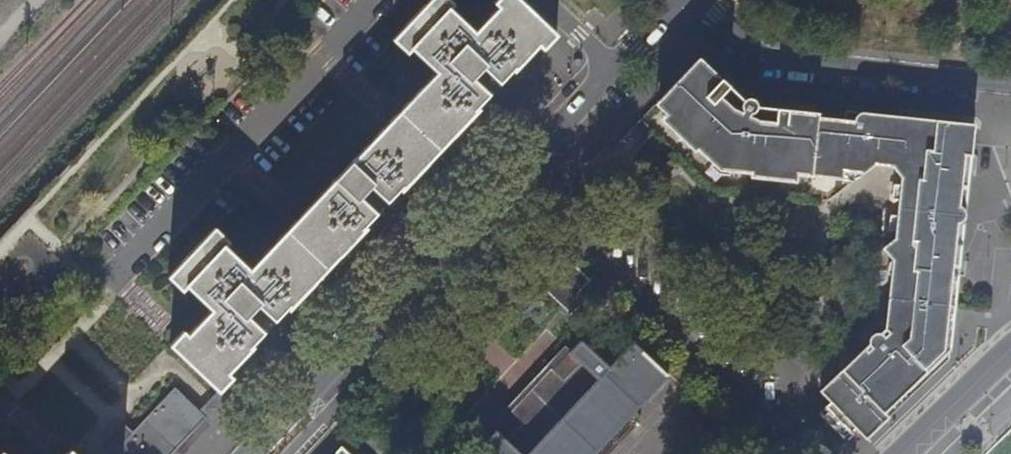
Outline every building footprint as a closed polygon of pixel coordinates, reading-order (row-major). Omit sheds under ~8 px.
[(455,12),(416,53),(436,71),(251,268),(232,251),(190,296),(208,311),(187,334),(183,331),(169,345),(216,390),(218,391),(233,377),(228,372),(286,312),(401,191),(517,68),(539,45),(543,49),(556,35),(519,0),(496,0),(493,3),(498,7),(475,31),(455,12)] [(455,12),(451,8),(455,4),(451,0),(431,0),(393,40),(407,54),(412,50),(416,53),(455,12)] [(850,168),(869,171),(897,149),(895,108),(848,105),(847,113),(841,113),(759,101),(759,99),(756,95),(750,94),(745,96),(740,91),(701,55),(668,97),(678,107),(688,116),(684,121),(696,132),(707,142),(703,145),(719,159),(723,156),(736,161),(735,167),(758,171),(759,166),(773,168),(789,170),(790,164),(804,166),(819,168),(818,174),(850,177),(850,168)] [(688,116),(678,107),(674,111),(684,121),(688,116)] [(824,387),(835,396),(862,421),(873,430),(893,410),(893,399),(912,383),(912,375),(948,340),(952,296),(959,297),(960,281),(963,250),(956,249),(956,241),(957,235),(965,230),(958,217),(961,190),(969,184),(963,175),(964,168),(965,159),(971,160),(976,115),(924,111),(909,124),(910,154),(900,164),(909,176),(901,236),(889,245),(902,261),(901,269),(896,274),(893,296),(898,297),(895,323),(891,329),(881,328),(876,333),(875,339),(875,344),(866,343),(865,348),(849,346),(846,365),(824,387)] [(707,142),(696,132),(691,136),(702,147),(703,145),(707,142)] [(803,172),(804,166),(790,164),(789,170),(803,172)] [(772,175),(773,168),(759,166),(758,171),(758,174),(772,175)] [(860,178),(869,171),(850,168),(850,177),(860,178)] [(190,296),(232,251),(227,246),(231,242),(216,228),(166,281),(180,295),(185,291),(190,296)] [(590,283),(565,259),(538,286),(573,316),(586,302),(579,296),(590,283)] [(958,305),(959,297),(952,296),(948,340),(912,375),(912,383),(893,399),(893,410),(945,358),(955,348),(958,305)] [(635,343),(611,369),(582,343),(553,373),(552,371),(540,383),(542,386),(526,401),(525,400),(512,413),(514,415),(486,445),(494,453),(612,453),(637,428),(635,426),(644,418),(637,412),(671,378),(641,353),(643,351),(635,343)] [(197,411),(174,389),(132,433),(120,422),(102,441),(115,453),(171,453),(205,419),(197,411)] [(218,391),(216,390),(206,401),(197,411),(205,419),(171,453),(182,453),(184,452),(202,433),(220,415),(230,404),(218,391)] [(853,422),(857,426),(862,421),(835,396),(832,399),(839,407),(853,422)] [(839,407),(832,399),(829,403),(833,407),(830,410),(848,426),(853,422),(839,407)]
